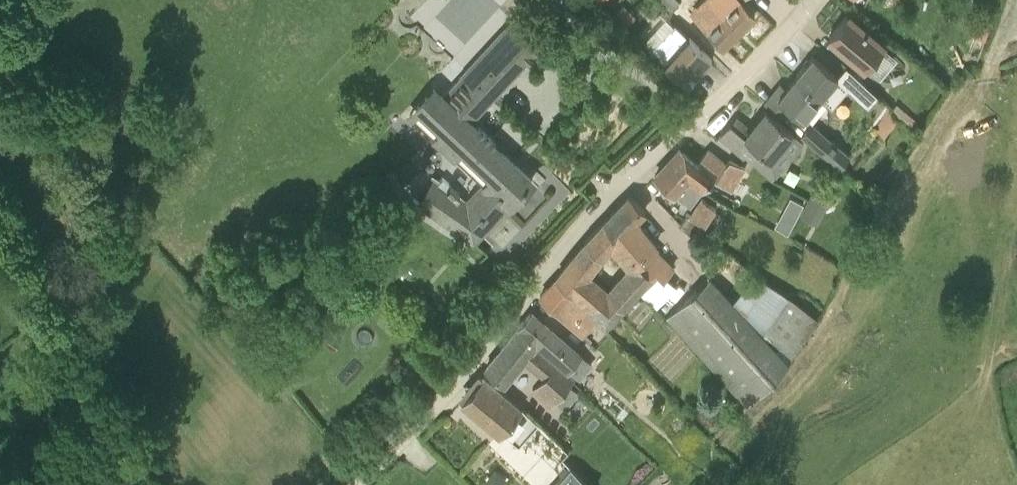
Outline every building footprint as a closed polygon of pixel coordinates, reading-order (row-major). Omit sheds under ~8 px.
[(680,2),(679,0),(661,0),(671,11),(680,2)] [(699,22),(704,28),(703,30),(720,46),(754,14),(740,0),(722,0),(699,22)] [(624,24),(633,15),(622,5),(613,14),(624,24)] [(849,17),(832,38),(868,68),(885,48),(849,17)] [(513,18),(445,93),(434,83),(405,114),(411,119),(413,117),(482,181),(466,198),(435,175),(417,202),(469,237),(470,236),(469,235),(484,219),(489,223),(508,203),(509,204),(532,179),(468,121),(540,42),(513,18)] [(984,38),(989,23),(981,20),(975,35),(984,38)] [(711,56),(675,22),(650,49),(687,83),(711,56)] [(840,79),(837,77),(813,55),(795,76),(820,97),(830,106),(845,86),(856,96),(860,92),(884,114),(890,106),(848,68),(840,79)] [(802,119),(820,97),(795,76),(777,97),(802,119)] [(916,119),(896,102),(893,107),(913,123),(916,119)] [(775,174),(804,140),(767,109),(745,134),(730,122),(720,134),(745,155),(746,154),(772,177),(775,174)] [(800,133),(838,166),(849,153),(810,121),(800,133)] [(678,149),(668,161),(701,189),(702,189),(713,174),(716,177),(714,180),(732,190),(746,167),(729,159),(727,162),(725,160),(724,161),(708,149),(694,161),(679,148),(678,149)] [(701,189),(668,161),(655,175),(690,208),(702,189),(701,189)] [(646,210),(629,194),(603,222),(658,271),(641,290),(656,306),(676,285),(663,276),(673,264),(656,246),(658,244),(637,220),(646,210)] [(812,194),(800,215),(816,224),(828,203),(812,194)] [(687,212),(680,224),(698,235),(705,223),(704,223),(716,205),(701,195),(689,213),(687,212)] [(803,203),(790,196),(785,206),(798,213),(803,203)] [(597,320),(607,328),(641,290),(658,271),(603,222),(585,240),(556,277),(597,320)] [(803,253),(795,247),(789,257),(797,263),(803,253)] [(819,318),(788,294),(754,272),(731,301),(707,275),(665,316),(745,401),(788,358),(819,318)] [(583,336),(597,320),(556,277),(540,295),(583,336)] [(572,381),(576,377),(589,363),(581,356),(531,311),(518,325),(519,326),(536,341),(534,343),(572,381)] [(570,384),(572,381),(534,343),(536,341),(519,326),(504,345),(486,367),(505,384),(524,361),(543,377),(532,389),(551,406),(556,401),(564,409),(578,392),(570,384)] [(501,433),(517,447),(538,423),(522,408),(520,411),(481,375),(461,400),(499,435),(501,433)] [(572,466),(554,484),(592,484),(572,466)]
